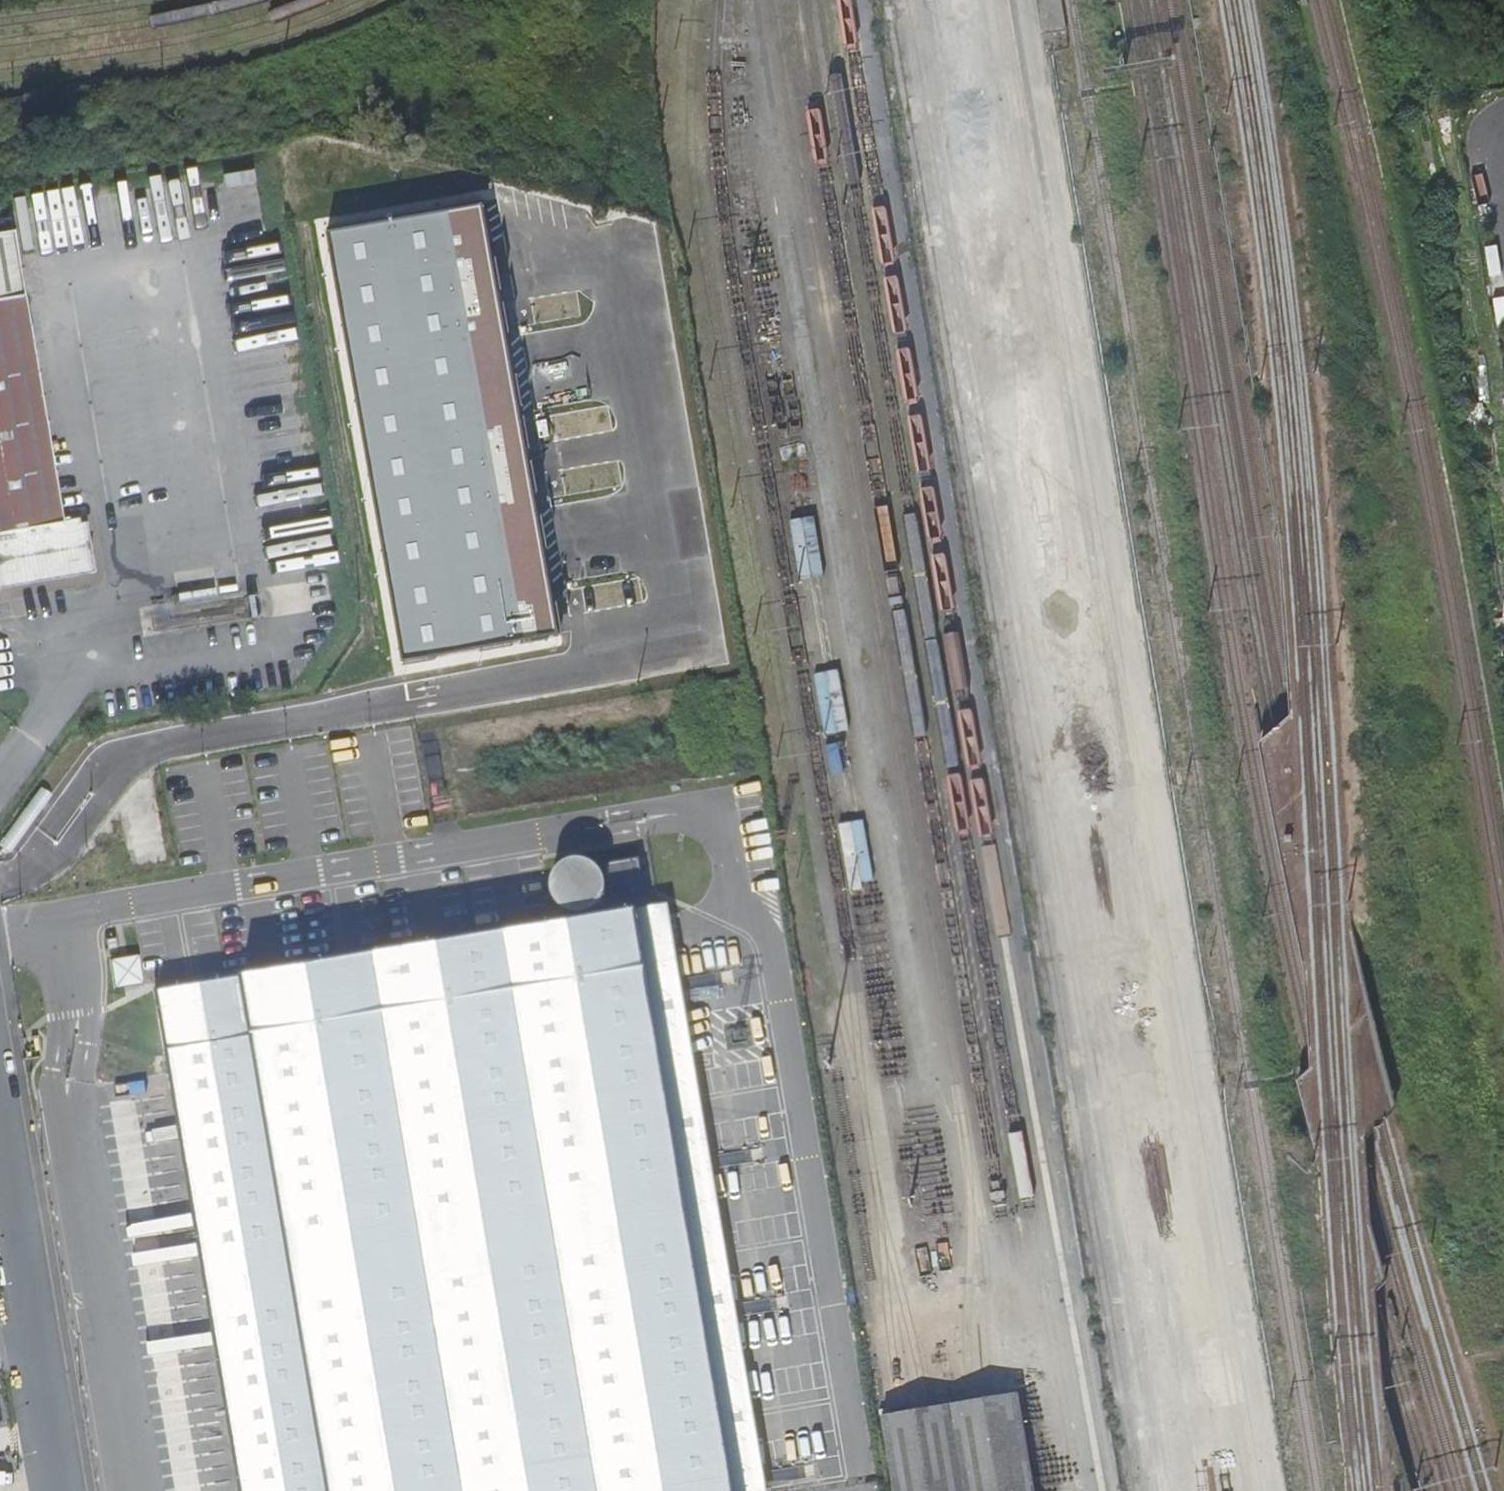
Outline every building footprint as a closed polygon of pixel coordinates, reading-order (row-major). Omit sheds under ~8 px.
[(1042,33),(1064,30),(1060,0),(1037,0),(1042,33)] [(1201,29),(1199,19),(1190,20),(1191,30),(1201,29)] [(1116,27),(1115,20),(1110,20),(1112,35),(1120,35),(1119,27),(1116,27)] [(405,658),(559,629),(482,203),(329,230),(405,658)] [(60,568),(68,574),(74,566),(88,565),(80,515),(63,518),(15,230),(0,232),(0,578),(60,568)] [(671,916),(161,995),(172,1057),(248,1490),(771,1490),(671,916)] [(1016,1388),(880,1411),(893,1490),(1033,1490),(1016,1388)]
